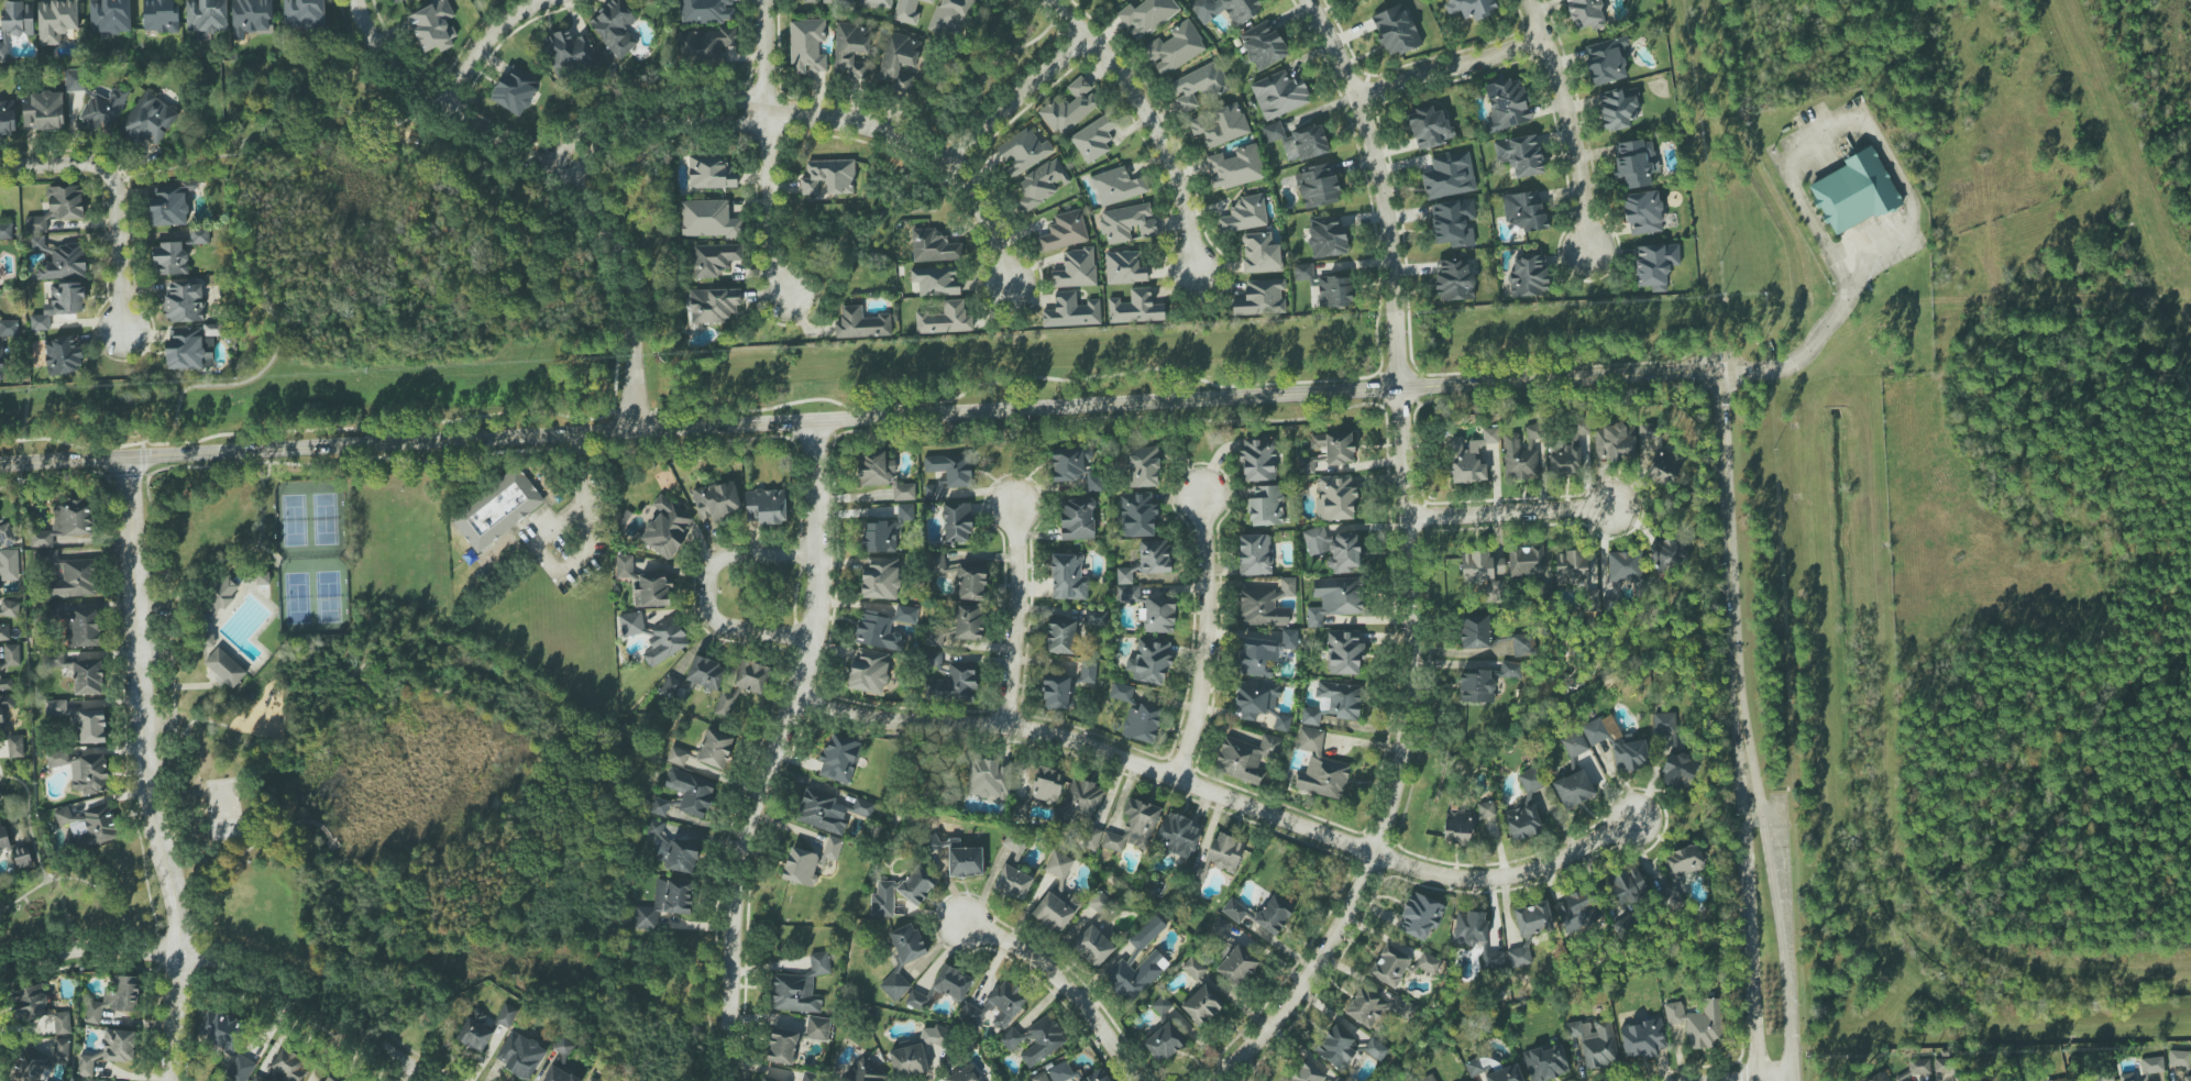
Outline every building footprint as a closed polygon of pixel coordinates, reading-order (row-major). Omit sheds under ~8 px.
[(61,44),(61,32),(79,31),(78,0),(74,0),(38,1),(39,44),(61,44)] [(90,33),(131,32),(130,0),(90,0),(90,33)] [(178,0),(143,0),(144,32),(178,32),(178,0)] [(186,32),(227,32),(228,0),(186,0),(186,32)] [(245,40),(245,32),(273,32),(272,0),(232,0),(233,40),(245,40)] [(284,29),(325,28),(324,0),(283,0),(284,29)] [(424,54),(438,48),(439,50),(457,41),(448,20),(455,17),(447,0),(441,0),(407,15),(424,54)] [(621,0),(614,0),(587,20),(618,60),(639,45),(626,28),(636,21),(621,0)] [(681,24),(734,23),(734,9),(732,9),(732,0),(680,0),(681,24)] [(921,2),(932,4),(933,0),(898,0),(893,20),(915,25),(921,2)] [(929,27),(960,38),(974,0),(939,0),(929,27)] [(1173,0),(1142,0),(1143,2),(1134,9),(1130,3),(1115,15),(1137,42),(1180,9),(1173,0)] [(1257,0),(1222,0),(1216,4),(1213,0),(1195,0),(1188,4),(1202,26),(1226,11),(1237,27),(1263,10),(1257,0)] [(1498,11),(1493,0),(1444,0),(1450,15),(1460,11),(1464,19),(1472,15),(1474,21),(1498,11)] [(1576,31),(1590,25),(1592,31),(1608,26),(1598,0),(1599,0),(1564,0),(1576,31)] [(34,1),(3,1),(3,43),(0,43),(0,62),(9,61),(8,36),(35,36),(34,1)] [(1371,15),(1388,58),(1421,45),(1404,3),(1371,15)] [(1207,51),(1189,19),(1169,30),(1173,37),(1162,44),(1159,38),(1142,47),(1160,77),(1207,51)] [(789,21),(790,65),(795,65),(795,74),(807,74),(807,73),(827,72),(826,54),(819,54),(819,41),(826,41),(825,20),(789,21)] [(1289,56),(1276,27),(1271,29),(1267,21),(1238,34),(1255,71),(1289,56)] [(867,79),(867,62),(854,62),(854,54),(870,54),(870,25),(836,24),(835,79),(867,79)] [(586,33),(573,40),(567,28),(541,40),(559,82),(600,65),(586,33)] [(723,64),(723,47),(737,47),(736,29),(683,30),(684,65),(723,64)] [(916,68),(921,39),(887,32),(876,87),(910,94),(914,75),(902,73),(904,65),(916,68)] [(1631,77),(1621,37),(1583,47),(1593,86),(1631,77)] [(1199,106),(1197,102),(1229,87),(1217,60),(1167,84),(1182,114),(1199,106)] [(490,98),(519,117),(541,84),(511,65),(490,98)] [(65,92),(86,92),(85,69),(65,70),(65,92)] [(1265,122),(1312,102),(1301,77),(1290,82),(1285,69),(1250,84),(1265,122)] [(1102,102),(1080,76),(1066,88),(1075,98),(1069,103),(1061,94),(1039,113),(1060,138),(1102,102)] [(1484,85),(1493,123),(1486,125),(1488,133),(1531,123),(1527,102),(1521,77),(1484,85)] [(79,121),(110,135),(128,94),(113,87),(107,100),(91,93),(79,121)] [(1596,94),(1605,132),(1630,127),(1629,121),(1640,118),(1634,89),(1626,91),(1625,87),(1596,94)] [(180,113),(144,91),(120,131),(140,143),(144,137),(158,145),(166,131),(168,132),(180,113)] [(23,93),(23,129),(64,128),(63,93),(23,93)] [(15,134),(15,101),(0,101),(0,134),(15,134)] [(1249,135),(1240,103),(1187,119),(1192,136),(1202,133),(1206,148),(1249,135)] [(1417,150),(1454,139),(1445,109),(1434,112),(1432,106),(1406,113),(1417,150)] [(1085,164),(1115,144),(1107,131),(1118,124),(1109,111),(1068,138),(1085,164)] [(1329,152),(1321,124),(1284,135),(1280,121),(1261,127),(1266,143),(1281,139),(1289,164),(1329,152)] [(996,148),(1007,163),(1003,166),(1012,179),(1054,151),(1047,140),(1041,144),(1029,126),(996,148)] [(1494,141),(1497,163),(1511,161),(1514,179),(1544,174),(1538,135),(1494,141)] [(1615,144),(1617,157),(1614,158),(1617,178),(1625,177),(1626,189),(1651,185),(1650,175),(1657,174),(1653,139),(1615,144)] [(1263,179),(1255,143),(1235,148),(1237,157),(1224,160),(1222,153),(1205,157),(1213,190),(1263,179)] [(1870,145),(1902,205),(1834,241),(1802,181),(1870,145)] [(1469,151),(1431,157),(1433,171),(1422,173),(1426,199),(1475,191),(1469,151)] [(737,188),(736,165),(726,165),(725,155),(689,156),(689,189),(737,188)] [(1023,213),(1061,191),(1060,188),(1071,182),(1057,158),(1018,180),(1026,195),(1016,201),(1023,213)] [(807,161),(807,178),(801,178),(801,195),(818,195),(818,181),(827,181),(827,195),(854,194),(854,160),(807,161)] [(1303,209),(1341,202),(1333,163),(1295,170),(1303,209)] [(1101,207),(1150,193),(1145,175),(1129,180),(1125,166),(1092,176),(1101,207)] [(150,183),(151,226),(187,225),(186,190),(199,190),(198,181),(150,183)] [(83,220),(82,186),(48,187),(48,215),(28,216),(28,232),(47,232),(47,220),(83,220)] [(1501,195),(1505,222),(1514,221),(1516,233),(1545,229),(1540,190),(1501,195)] [(1663,231),(1658,190),(1621,195),(1625,224),(1629,223),(1631,236),(1663,231)] [(1267,227),(1263,194),(1237,197),(1238,207),(1230,208),(1230,216),(1218,217),(1220,232),(1267,227)] [(682,238),(742,236),(742,218),(729,218),(729,200),(681,201),(682,238)] [(1431,203),(1434,244),(1450,243),(1450,248),(1475,246),(1473,222),(1475,222),(1474,200),(1431,203)] [(1108,245),(1131,241),(1129,227),(1139,226),(1141,237),(1158,234),(1155,217),(1152,218),(1150,203),(1099,212),(1103,235),(1106,235),(1108,245)] [(1089,241),(1080,209),(1053,216),(1055,224),(1048,226),(1050,234),(1037,237),(1041,253),(1089,241)] [(1313,259),(1348,254),(1342,214),(1307,219),(1313,259)] [(12,239),(12,225),(0,225),(0,239),(12,239)] [(190,229),(190,240),(185,241),(186,245),(209,244),(209,228),(190,229)] [(962,260),(962,243),(948,243),(948,235),(937,235),(937,228),(911,229),(912,262),(962,260)] [(1244,274),(1282,272),(1281,245),(1272,245),(1271,232),(1242,234),(1244,274)] [(32,250),(45,250),(45,236),(32,236),(32,250)] [(153,244),(154,275),(188,274),(187,251),(182,251),(182,243),(153,244)] [(37,279),(86,277),(85,244),(52,245),(53,263),(37,264),(37,279)] [(694,279),(720,278),(720,270),(730,269),(730,261),(743,260),(743,244),(693,245),(694,279)] [(1680,265),(1679,244),(1635,246),(1637,287),(1651,286),(1652,293),(1668,292),(1667,266),(1680,265)] [(1096,286),(1094,248),(1063,250),(1063,270),(1051,271),(1052,288),(1096,286)] [(1107,284),(1148,282),(1148,267),(1140,267),(1139,251),(1105,253),(1107,284)] [(1511,256),(1511,297),(1547,296),(1546,256),(1511,256)] [(1473,273),(1468,274),(1468,260),(1436,260),(1437,300),(1474,300),(1473,273)] [(1294,264),(1294,280),(1313,280),(1312,264),(1294,264)] [(910,283),(919,283),(919,296),(960,295),(959,266),(910,267),(910,283)] [(1350,307),(1350,277),(1318,277),(1319,307),(1350,307)] [(1232,315),(1284,314),(1283,289),(1285,289),(1285,279),(1245,280),(1245,299),(1232,299),(1232,315)] [(203,322),(202,284),(191,285),(191,281),(169,282),(169,296),(165,296),(166,322),(203,322)] [(31,331),(50,330),(49,315),(84,314),(83,283),(51,284),(51,304),(43,304),(44,314),(30,315),(31,331)] [(1109,323),(1165,321),(1164,304),(1151,305),(1151,288),(1130,288),(1131,303),(1120,303),(1120,298),(1108,299),(1109,323)] [(690,290),(691,324),(732,323),(731,314),(740,313),(740,289),(690,290)] [(1042,327),(1100,325),(1099,299),(1086,300),(1086,305),(1077,305),(1076,291),(1055,292),(1055,310),(1042,310),(1042,327)] [(915,313),(916,333),(973,332),(972,315),(965,316),(965,300),(943,300),(943,312),(915,313)] [(863,316),(862,305),(841,306),(842,322),(835,323),(836,338),(891,336),(891,315),(863,316)] [(18,338),(18,320),(0,320),(0,337),(18,338)] [(213,338),(202,338),(202,326),(166,328),(168,369),(214,368),(213,338)] [(49,376),(83,372),(78,336),(44,340),(49,376)] [(1580,435),(1589,435),(1589,419),(1572,419),(1572,443),(1551,443),(1550,475),(1580,475),(1580,435)] [(1638,439),(1658,439),(1659,424),(1639,423),(1638,439)] [(1503,434),(1504,479),(1537,479),(1536,425),(1526,425),(1527,450),(1519,450),(1519,433),(1503,434)] [(1628,461),(1628,442),(1626,442),(1626,425),(1595,426),(1595,458),(1607,458),(1607,461),(1628,461)] [(1454,483),(1487,482),(1486,463),(1479,463),(1479,446),(1499,445),(1498,428),(1482,429),(1483,439),(1450,440),(1451,456),(1453,456),(1454,483)] [(1309,434),(1310,450),(1314,450),(1316,469),(1355,464),(1351,429),(1309,434)] [(1276,480),(1274,438),(1239,440),(1240,462),(1243,462),(1244,482),(1276,480)] [(1130,488),(1159,487),(1157,447),(1129,448),(1130,488)] [(1052,449),(1052,481),(1084,480),(1084,461),(1093,461),(1093,448),(1052,449)] [(1647,478),(1672,488),(1684,458),(1659,448),(1647,478)] [(915,500),(915,484),(897,484),(896,459),(885,459),(885,451),(858,452),(858,485),(893,485),(893,501),(915,500)] [(924,455),(925,473),(946,472),(947,488),(972,487),(971,454),(924,455)] [(518,466),(543,499),(477,552),(451,518),(518,466)] [(1088,492),(1103,491),(1103,473),(1087,473),(1088,492)] [(1318,520),(1353,519),(1353,506),(1358,506),(1357,487),(1351,487),(1350,476),(1317,477),(1318,520)] [(700,520),(712,517),(713,520),(742,510),(733,479),(692,492),(700,520)] [(937,485),(925,485),(924,500),(937,501),(937,485)] [(1249,526),(1283,525),(1282,486),(1248,487),(1249,526)] [(746,491),(746,521),(758,521),(758,524),(786,523),(785,490),(746,491)] [(1155,536),(1155,493),(1121,493),(1122,529),(1129,529),(1129,537),(1155,536)] [(697,520),(659,494),(651,506),(659,511),(640,539),(669,560),(697,520)] [(1095,539),(1094,499),(1060,500),(1061,540),(1095,539)] [(30,547),(53,547),(53,536),(93,535),(93,500),(53,500),(53,531),(30,531),(30,547)] [(968,542),(967,533),(972,533),(971,502),(943,503),(945,543),(968,542)] [(913,520),(913,504),(898,505),(898,520),(913,520)] [(898,552),(898,521),(863,521),(863,552),(898,552)] [(2,548),(16,544),(10,522),(0,525),(0,541),(2,548)] [(1360,573),(1359,533),(1325,534),(1325,528),(1305,529),(1306,554),(1330,553),(1330,574),(1360,573)] [(1238,535),(1239,576),(1273,575),(1272,557),(1269,557),(1268,534),(1238,535)] [(1659,571),(1688,559),(1677,534),(1649,546),(1659,571)] [(1171,541),(1139,541),(1140,574),(1172,573),(1171,541)] [(1544,575),(1543,547),(1509,549),(1510,577),(1544,575)] [(17,549),(0,550),(0,582),(19,581),(17,549)] [(58,551),(38,550),(38,562),(57,563),(58,551)] [(1505,558),(1489,558),(1489,552),(1462,551),(1461,584),(1484,585),(1484,579),(1493,579),(1494,573),(1505,574),(1505,558)] [(1556,584),(1588,583),(1587,551),(1555,552),(1556,584)] [(986,567),(944,566),(945,553),(931,552),(930,574),(960,575),(959,600),(985,601),(986,567)] [(1607,553),(1608,582),(1642,581),(1642,552),(1607,553)] [(1051,599),(1088,600),(1089,577),(1082,576),(1082,554),(1052,554),(1051,599)] [(616,578),(632,578),(632,556),(617,555),(616,578)] [(862,599),(898,600),(899,558),(863,557),(862,599)] [(63,560),(64,579),(51,580),(52,598),(97,596),(96,559),(63,560)] [(1117,585),(1132,584),(1132,570),(1139,570),(1139,566),(1117,566),(1117,585)] [(257,585),(269,584),(269,573),(257,574),(257,585)] [(635,608),(670,606),(669,573),(639,574),(640,590),(634,590),(635,608)] [(224,609),(241,587),(224,574),(200,606),(214,616),(221,606),(224,609)] [(1289,625),(1289,608),(1277,608),(1277,597),(1295,597),(1295,577),(1280,578),(1280,588),(1240,589),(1240,626),(1289,625)] [(1307,628),(1323,628),(1323,615),(1364,614),(1363,578),(1313,579),(1314,597),(1321,597),(1321,607),(1307,608),(1307,628)] [(1140,602),(1139,586),(1117,587),(1118,603),(1140,602)] [(1175,598),(1145,597),(1144,633),(1174,633),(1175,598)] [(20,602),(3,600),(1,615),(18,618),(20,602)] [(981,640),(982,605),(957,604),(956,639),(981,640)] [(918,608),(896,605),(895,622),(916,624),(918,608)] [(99,647),(99,611),(74,610),(74,619),(69,619),(68,647),(99,647)] [(650,668),(690,645),(674,617),(670,618),(647,632),(643,625),(641,611),(618,615),(622,638),(648,633),(651,650),(642,655),(650,668)] [(1106,625),(1106,611),(1086,611),(1085,625),(1106,625)] [(890,632),(892,616),(864,612),(863,620),(859,620),(855,644),(900,651),(902,634),(890,632)] [(1491,648),(1488,612),(1459,614),(1460,632),(1461,632),(1462,650),(1491,648)] [(1075,654),(1076,620),(1048,620),(1047,653),(1075,654)] [(8,624),(0,625),(0,641),(10,641),(8,624)] [(924,647),(954,648),(955,629),(925,629),(924,647)] [(1241,640),(1241,676),(1275,676),(1275,649),(1297,649),(1297,630),(1283,630),(1283,640),(1241,640)] [(1328,675),(1359,675),(1359,661),(1365,661),(1364,641),(1359,641),(1359,631),(1327,631),(1328,675)] [(1534,656),(1533,634),(1513,634),(1513,657),(1534,656)] [(1163,684),(1166,667),(1170,667),(1173,643),(1138,638),(1135,659),(1127,658),(1124,678),(1163,684)] [(219,642),(251,669),(234,687),(202,661),(219,642)] [(12,678),(2,678),(1,667),(20,666),(19,644),(4,645),(5,663),(0,663),(0,691),(13,691),(12,678)] [(853,648),(846,689),(884,695),(890,654),(853,648)] [(926,664),(940,666),(942,652),(928,650),(926,664)] [(719,692),(727,665),(693,655),(683,688),(691,691),(693,685),(719,692)] [(103,659),(73,661),(74,695),(105,694),(103,659)] [(722,688),(714,714),(732,719),(740,689),(763,695),(772,667),(742,659),(733,691),(722,688)] [(1095,684),(1097,664),(1082,662),(1079,682),(1095,684)] [(1521,678),(1521,662),(1501,662),(1501,678),(1521,678)] [(949,664),(949,681),(926,681),(926,702),(975,702),(975,664),(949,664)] [(1493,670),(1460,669),(1459,702),(1492,703),(1493,670)] [(1068,709),(1069,676),(1043,675),(1042,708),(1068,709)] [(1130,704),(1135,688),(1113,681),(1108,698),(1130,704)] [(1289,730),(1290,714),(1276,713),(1278,683),(1238,681),(1236,720),(1260,721),(1259,729),(1289,730)] [(1358,719),(1361,686),(1317,682),(1315,697),(1320,697),(1319,709),(1303,707),(1301,724),(1320,726),(1321,716),(1358,719)] [(14,697),(0,697),(0,728),(5,728),(5,709),(15,709),(14,697)] [(66,700),(45,701),(46,716),(66,716),(66,700)] [(1153,745),(1163,710),(1140,703),(1138,711),(1129,708),(1121,736),(1153,745)] [(106,743),(105,710),(78,710),(78,744),(106,743)] [(1620,735),(1611,713),(1581,726),(1590,748),(1620,735)] [(1654,713),(1654,734),(1676,734),(1676,713),(1654,713)] [(1349,763),(1320,759),(1324,731),(1300,727),(1296,749),(1310,751),(1307,773),(1297,771),(1294,790),(1344,798),(1349,763)] [(697,762),(725,769),(733,736),(706,729),(697,762)] [(1570,759),(1589,750),(1580,731),(1561,740),(1570,759)] [(819,776),(849,784),(861,742),(829,733),(821,762),(822,763),(819,776)] [(1225,736),(1214,771),(1259,785),(1264,769),(1258,767),(1262,753),(1276,758),(1282,739),(1263,733),(1259,747),(1225,736)] [(23,735),(8,736),(9,758),(24,757),(23,735)] [(1646,739),(1613,743),(1617,772),(1649,768),(1646,739)] [(689,752),(672,746),(666,761),(684,767),(689,752)] [(110,792),(106,754),(69,758),(68,750),(47,752),(49,768),(70,765),(73,791),(81,790),(81,795),(110,792)] [(1686,790),(1694,757),(1667,751),(1660,783),(1686,790)] [(1011,761),(970,759),(968,797),(1009,799),(1011,761)] [(1516,776),(1527,796),(1545,787),(1534,766),(1516,776)] [(1029,800),(1059,804),(1063,771),(1033,767),(1029,800)] [(1595,797),(1585,769),(1553,782),(1563,809),(1595,797)] [(715,779),(668,770),(664,789),(682,792),(678,813),(707,819),(715,779)] [(1073,777),(1057,820),(1073,826),(1077,816),(1093,822),(1104,788),(1073,777)] [(843,835),(847,819),(832,815),(837,796),(805,788),(796,823),(843,835)] [(870,819),(876,805),(857,797),(851,811),(870,819)] [(1161,807),(1128,797),(1123,814),(1129,816),(1123,836),(1105,831),(1100,847),(1122,853),(1125,843),(1148,850),(1161,807)] [(665,817),(669,802),(654,798),(650,813),(665,817)] [(1443,844),(1471,846),(1472,817),(1493,819),(1494,803),(1478,802),(1478,812),(1445,811),(1443,844)] [(1514,842),(1543,832),(1532,803),(1503,813),(1514,842)] [(120,838),(110,804),(72,815),(69,807),(53,811),(58,828),(69,824),(76,851),(120,838)] [(1166,811),(1152,845),(1190,860),(1201,831),(1189,826),(1192,821),(1166,811)] [(0,820),(0,856),(4,855),(2,849),(11,847),(3,819),(0,820)] [(655,859),(667,861),(671,838),(662,836),(664,822),(649,819),(646,834),(659,836),(655,859)] [(1080,846),(1095,852),(1103,831),(1088,825),(1080,846)] [(931,853),(942,847),(935,833),(923,839),(931,853)] [(1234,874),(1245,843),(1216,833),(1203,869),(1195,866),(1190,880),(1203,884),(1209,865),(1234,874)] [(790,847),(781,879),(813,888),(819,867),(823,868),(826,859),(837,861),(843,840),(828,836),(822,856),(790,847)] [(949,876),(982,877),(983,848),(962,847),(962,839),(949,838),(949,876)] [(698,841),(669,840),(668,871),(696,873),(698,841)] [(1670,879),(1705,866),(1697,844),(1662,857),(1670,879)] [(33,867),(29,847),(14,849),(17,870),(33,867)] [(1044,870),(1064,880),(1074,860),(1054,850),(1044,870)] [(992,887),(1021,902),(1034,879),(1004,863),(992,887)] [(1608,877),(1623,909),(1650,897),(1635,863),(1625,867),(1626,869),(1608,877)] [(894,918),(894,889),(917,907),(927,895),(927,894),(938,881),(918,865),(900,887),(894,882),(877,881),(877,894),(871,894),(870,917),(894,918)] [(1082,902),(1061,887),(1065,882),(1059,877),(1031,916),(1058,935),(1082,902)] [(691,915),(694,881),(656,878),(654,908),(636,906),(634,928),(656,930),(658,912),(691,915)] [(1685,906),(1674,885),(1656,894),(1667,915),(1685,906)] [(1088,903),(1100,915),(1113,902),(1101,890),(1088,903)] [(1396,929),(1425,941),(1431,928),(1437,930),(1447,905),(1411,891),(1396,929)] [(1564,934),(1596,925),(1587,891),(1555,900),(1564,934)] [(1294,909),(1272,894),(1253,922),(1276,937),(1294,909)] [(1221,911),(1239,924),(1248,911),(1230,898),(1221,911)] [(1534,963),(1527,935),(1554,929),(1547,901),(1514,909),(1523,946),(1507,950),(1511,968),(1534,963)] [(1487,912),(1455,911),(1454,945),(1475,946),(1475,942),(1486,943),(1487,912)] [(1139,952),(1167,927),(1156,915),(1128,940),(1139,952)] [(1107,940),(1113,935),(1096,919),(1071,946),(1096,969),(1116,948),(1107,940)] [(887,933),(900,964),(879,986),(895,1003),(912,986),(900,975),(898,971),(905,963),(928,954),(919,933),(910,924),(887,933)] [(1260,964),(1238,944),(1215,969),(1237,989),(1260,964)] [(1394,989),(1412,959),(1387,944),(1368,974),(1394,989)] [(1170,964),(1156,949),(1133,971),(1122,959),(1103,977),(1128,1005),(1170,964)] [(1441,960),(1422,951),(1415,966),(1434,975),(1441,960)] [(772,1010),(822,1013),(822,996),(813,995),(813,975),(829,976),(830,953),(811,952),(810,975),(774,974),(772,1010)] [(1483,952),(1483,968),(1504,967),(1504,952),(1483,952)] [(1208,970),(1191,956),(1181,968),(1198,982),(1208,970)] [(962,1002),(973,977),(942,964),(928,997),(911,990),(905,1005),(925,1013),(934,990),(962,1002)] [(138,977),(117,976),(116,993),(104,993),(104,1003),(112,1003),(112,1011),(137,1012),(138,977)] [(1003,1031),(1029,997),(1003,978),(979,1010),(968,1002),(958,1015),(976,1028),(993,1006),(1000,1011),(992,1022),(1003,1031)] [(1180,1006),(1200,1028),(1225,1004),(1205,983),(1180,1006)] [(11,991),(17,1022),(49,1016),(43,985),(11,991)] [(1343,1015),(1373,1029),(1382,1008),(1409,1020),(1416,1005),(1395,996),(1392,1004),(1356,987),(1343,1015)] [(1172,1006),(1162,995),(1151,1006),(1161,1016),(1172,1006)] [(1722,998),(1702,999),(1703,1013),(1683,1014),(1682,1003),(1665,1003),(1666,1025),(1686,1024),(1686,1048),(1723,1047),(1722,998)] [(103,1004),(89,1001),(85,1022),(99,1025),(103,1004)] [(509,1029),(519,1010),(504,1003),(495,1022),(509,1029)] [(484,1053),(495,1028),(483,1023),(487,1013),(472,1007),(457,1042),(484,1053)] [(235,1055),(245,1022),(206,1010),(198,1038),(234,1049),(224,1080),(248,1080),(254,1060),(235,1055)] [(55,1035),(70,1034),(70,1012),(54,1012),(55,1035)] [(1019,1055),(1029,1069),(1067,1041),(1048,1014),(1027,1029),(1037,1043),(1019,1055)] [(830,1018),(807,1016),(806,1039),(828,1041),(830,1018)] [(1667,1049),(1662,1019),(1619,1026),(1625,1059),(1656,1054),(1656,1051),(1667,1049)] [(1619,1064),(1611,1020),(1591,1024),(1591,1020),(1567,1024),(1570,1039),(1579,1037),(1585,1070),(1619,1064)] [(1142,1044),(1160,1064),(1186,1041),(1168,1021),(1142,1044)] [(1314,1053),(1344,1072),(1356,1051),(1350,1047),(1356,1038),(1332,1024),(1314,1053)] [(947,1045),(948,1027),(922,1027),(921,1044),(947,1045)] [(1009,1051),(1024,1038),(1013,1027),(999,1040),(1009,1051)] [(792,1066),(798,1033),(773,1028),(766,1061),(792,1066)] [(529,1080),(547,1050),(512,1029),(494,1060),(529,1080)] [(134,1062),(135,1031),(104,1030),(103,1061),(134,1062)] [(553,1048),(566,1057),(574,1046),(561,1037),(553,1048)] [(1363,1051),(1381,1062),(1389,1049),(1371,1037),(1363,1051)] [(70,1039),(54,1039),(53,1061),(69,1062),(70,1039)] [(1570,1073),(1562,1043),(1523,1054),(1531,1080),(1543,1080),(1570,1073)] [(928,1073),(923,1044),(890,1050),(895,1079),(928,1073)] [(283,1046),(268,1071),(284,1080),(301,1080),(312,1064),(283,1046)] [(12,1080),(46,1080),(54,1062),(23,1048),(9,1080),(12,1080)] [(2189,1051),(2169,1051),(2168,1066),(2189,1066),(2189,1051)] [(93,1077),(94,1056),(79,1055),(78,1076),(93,1077)] [(865,1055),(839,1080),(889,1080),(891,1079),(865,1055)] [(2121,1080),(2152,1080),(2151,1074),(2164,1072),(2162,1056),(2140,1059),(2142,1073),(2120,1076),(2121,1080)] [(1868,1080),(1908,1080),(1915,1075),(1930,1074),(1929,1058),(1908,1060),(1908,1070),(1896,1077),(1884,1070),(1867,1079),(1868,1080)] [(1953,1059),(1934,1058),(1934,1074),(1952,1074),(1953,1059)] [(1469,1077),(1484,1073),(1480,1059),(1465,1063),(1469,1077)] [(1052,1080),(1065,1080),(1075,1076),(1066,1060),(1047,1070),(1052,1080)] [(1327,1080),(1308,1060),(1287,1080),(1327,1080)] [(552,1064),(542,1080),(582,1080),(552,1064)] [(1487,1080),(1523,1080),(1518,1064),(1485,1074),(1487,1080)] [(946,1080),(980,1080),(973,1065),(944,1077),(946,1080)] [(1102,1068),(1079,1080),(1110,1080),(1102,1068)] [(1044,1071),(1030,1078),(1031,1080),(1049,1080),(1044,1071)] [(819,1075),(803,1072),(801,1080),(818,1080),(819,1075)]
